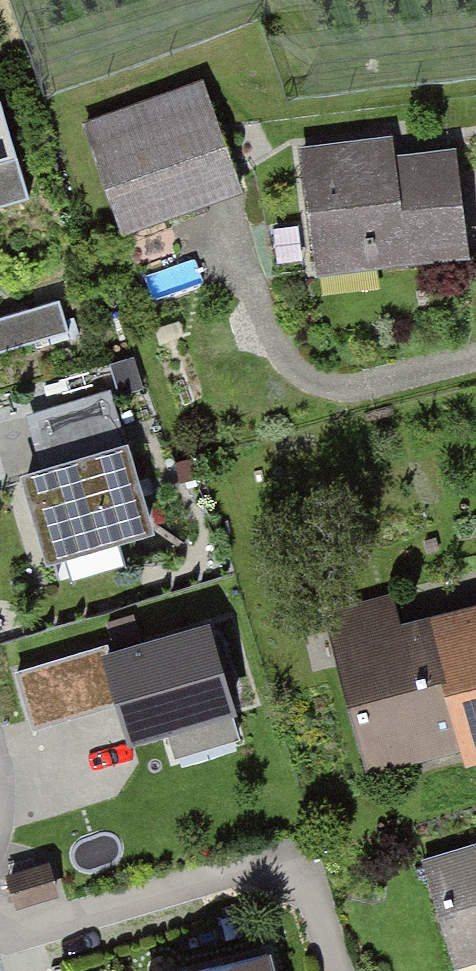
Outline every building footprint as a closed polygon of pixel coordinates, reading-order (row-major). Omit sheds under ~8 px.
[(206,67),(81,108),(118,220),(244,178),(206,67)] [(0,89),(0,201),(34,191),(3,88),(0,89)] [(389,142),(293,154),(309,286),(460,267),(447,157),(392,164),(389,142)] [(0,326),(0,359),(74,338),(66,307),(0,326)] [(39,473),(11,481),(36,568),(156,533),(115,394),(23,420),(39,473)] [(323,627),(369,777),(452,752),(458,773),(475,767),(475,611),(401,633),(393,606),(323,627)] [(107,646),(14,675),(32,732),(114,706),(128,753),(236,721),(208,627),(111,656),(107,646)] [(420,860),(452,968),(475,961),(475,844),(420,860)] [(48,866),(8,875),(16,909),(56,899),(48,866)] [(214,970),(280,970),(276,955),(214,970)]
